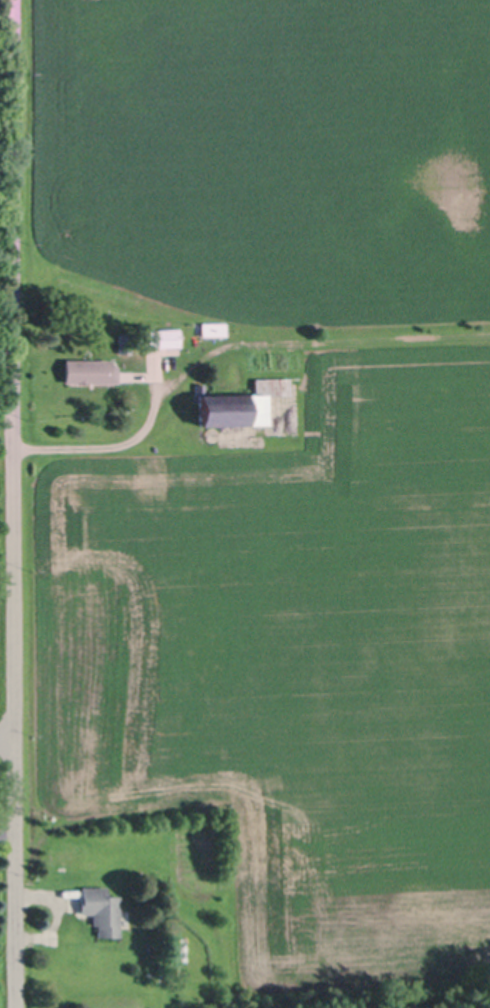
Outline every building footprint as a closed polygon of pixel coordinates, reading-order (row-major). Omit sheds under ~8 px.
[(227,335),(203,336),(202,322),(227,322),(227,335)] [(181,346),(146,348),(145,331),(180,329),(181,346)] [(133,333),(133,351),(120,351),(120,333),(133,333)] [(110,360),(110,383),(65,383),(66,360),(110,360)] [(290,393),(256,394),(256,377),(290,376),(290,393)] [(265,425),(200,426),(200,395),(265,394),(265,425)] [(121,894),(121,936),(99,936),(99,925),(94,924),(94,914),(82,914),(82,902),(83,902),(83,887),(109,887),(109,894),(121,894)] [(188,959),(180,959),(180,943),(188,943),(188,959)]
